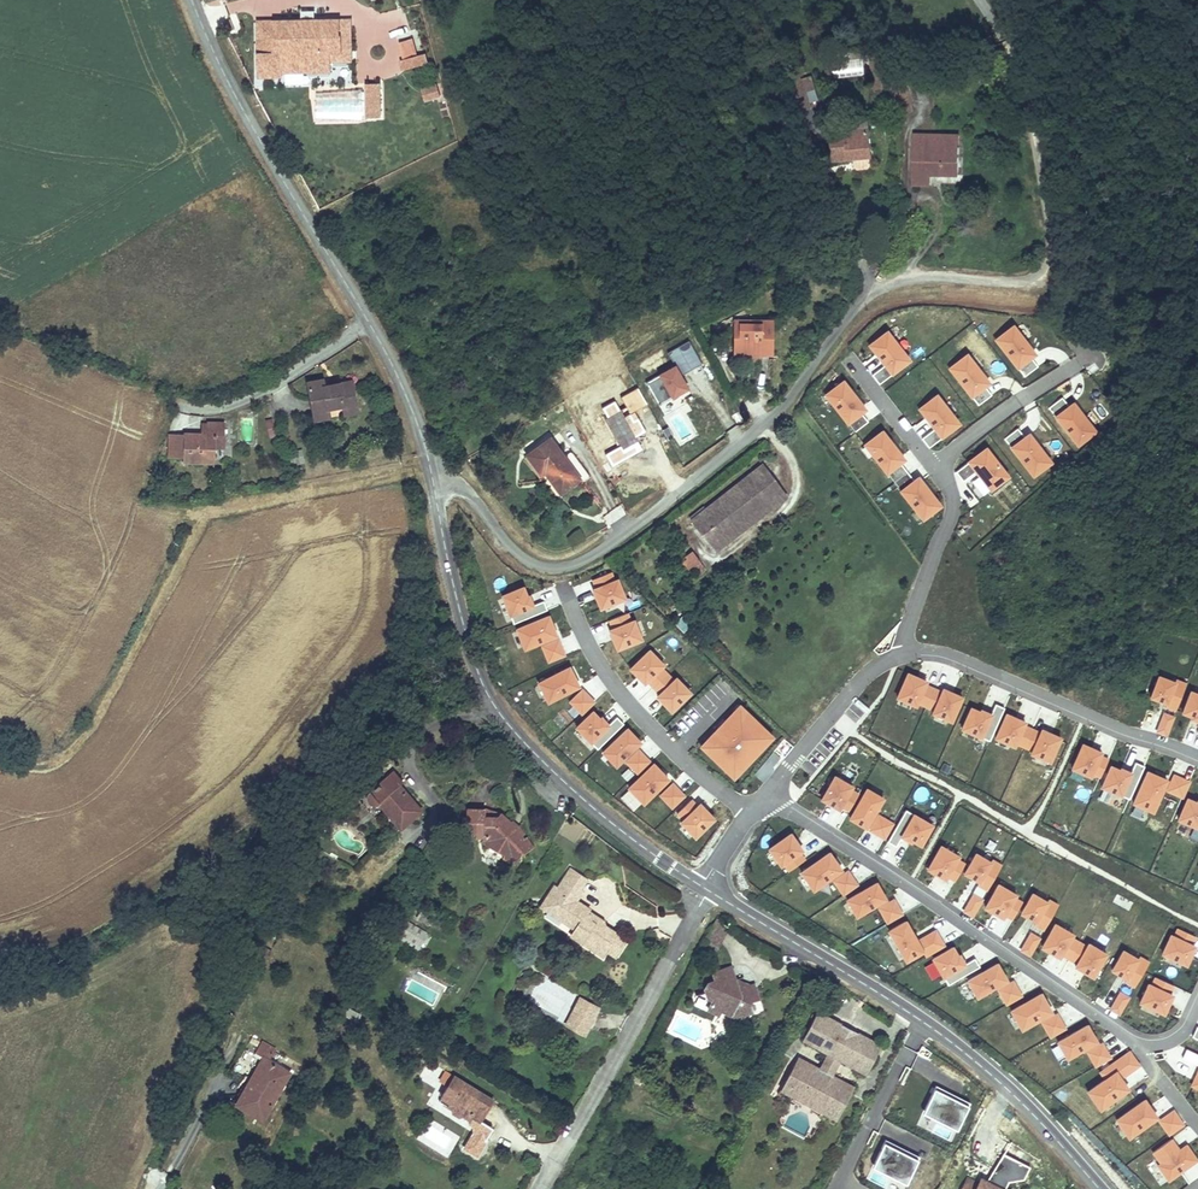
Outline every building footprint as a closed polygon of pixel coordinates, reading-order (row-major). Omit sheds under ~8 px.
[(337,16),(255,18),(256,74),(278,73),(278,69),(327,68),(327,58),(327,48),(339,48),(339,33),(337,33),(337,16)] [(347,16),(337,16),(337,33),(339,33),(339,48),(327,48),(327,58),(348,58),(347,16)] [(403,69),(425,63),(417,30),(395,35),(403,69)] [(876,52),(881,73),(894,70),(891,53),(876,52)] [(802,70),(785,76),(788,83),(805,78),(802,70)] [(900,89),(894,70),(881,73),(886,91),(900,89)] [(805,78),(788,83),(792,95),(809,88),(805,78)] [(381,119),(380,82),(364,82),(365,119),(381,119)] [(423,101),(440,96),(437,83),(420,88),(423,101)] [(816,105),(809,88),(792,95),(800,113),(816,105)] [(853,136),(833,138),(835,163),(854,162),(854,157),(876,155),(874,124),(853,125),(853,136)] [(910,131),(910,185),(928,185),(928,174),(957,175),(957,131),(910,131)] [(730,324),(728,353),(757,360),(769,361),(770,326),(730,324)] [(1035,354),(1013,326),(995,340),(1024,377),(1037,366),(1031,358),(1035,354)] [(884,364),(871,375),(879,384),(909,360),(887,331),(869,345),(884,364)] [(989,383),(967,355),(949,369),(978,405),(991,395),(984,386),(989,383)] [(660,404),(689,388),(676,365),(647,382),(660,404)] [(324,376),(306,380),(314,421),(331,418),(329,408),(341,406),(343,415),(360,412),(354,377),(325,383),(324,376)] [(843,381),(825,394),(854,432),(868,422),(860,413),(865,409),(843,381)] [(934,428),(921,438),(928,447),(959,424),(936,395),(919,409),(934,428)] [(1076,445),(1094,431),(1072,403),(1068,406),(1061,398),(1048,408),(1076,445)] [(183,431),(183,433),(182,457),(182,463),(216,463),(216,447),(224,448),(225,421),(206,421),(206,422),(201,422),(200,432),(183,431)] [(664,430),(669,440),(675,437),(669,426),(664,430)] [(1032,476),(1050,462),(1028,434),(1023,437),(1017,429),(1003,439),(1032,476)] [(864,445),(893,483),(907,472),(899,463),(904,459),(882,431),(864,445)] [(183,433),(168,433),(168,457),(182,457),(183,433)] [(559,492),(581,477),(566,456),(550,435),(525,453),(541,476),(545,473),(559,492)] [(299,440),(283,443),(285,454),(301,451),(299,440)] [(1008,477),(985,448),(955,472),(962,481),(975,471),(978,475),(989,490),(990,490),(1008,477)] [(301,451),(285,454),(287,465),(304,462),(301,451)] [(571,452),(566,456),(581,477),(586,473),(571,452)] [(760,463),(688,518),(713,552),(786,496),(760,463)] [(907,472),(893,483),(922,520),(940,506),(918,477),(913,481),(907,472)] [(982,496),(989,490),(978,475),(971,481),(982,496)] [(589,517),(600,511),(593,499),(582,505),(589,517)] [(567,536),(571,546),(585,540),(580,530),(567,536)] [(690,551),(678,561),(692,579),(704,569),(690,551)] [(596,588),(593,590),(601,609),(625,599),(617,580),(614,581),(610,573),(593,580),(596,588)] [(502,595),(514,624),(547,610),(543,601),(533,605),(529,596),(527,596),(523,587),(502,595)] [(630,622),(627,613),(609,620),(613,629),(609,630),(617,649),(642,639),(634,620),(630,622)] [(524,649),(557,636),(549,616),(516,629),(524,649)] [(549,661),(564,655),(558,640),(543,646),(549,661)] [(647,681),(653,687),(667,674),(661,667),(664,665),(650,650),(630,669),(644,683),(647,681)] [(548,702),(579,686),(569,667),(538,683),(548,702)] [(918,702),(926,706),(933,689),(925,685),(927,682),(908,673),(897,697),(916,706),(918,702)] [(667,674),(653,687),(660,694),(657,697),(671,711),(690,692),(676,678),(674,680),(667,674)] [(1166,706),(1176,710),(1185,685),(1175,681),(1175,683),(1159,676),(1151,697),(1167,703),(1166,706)] [(933,689),(926,706),(934,710),(933,713),(951,721),(962,697),(943,689),(942,692),(933,689)] [(582,713),(594,702),(583,690),(570,702),(582,713)] [(1191,692),(1183,713),(1190,715),(1189,717),(1197,721),(1197,694),(1191,692)] [(971,708),(962,729),(990,741),(1004,708),(996,704),(991,715),(981,710),(981,712),(971,708)] [(739,705),(734,710),(741,717),(746,711),(739,705)] [(713,747),(707,752),(727,771),(732,766),(739,772),(768,742),(761,735),(766,730),(746,711),(741,717),(734,710),(725,720),(729,724),(722,731),(718,727),(706,741),(713,747)] [(576,727),(598,749),(624,724),(617,717),(608,725),(601,717),(600,719),(592,711),(576,727)] [(1157,732),(1166,735),(1173,717),(1164,713),(1157,732)] [(1015,743),(1024,747),(1032,729),(1023,725),(1024,722),(1006,714),(996,738),(1014,746),(1015,743)] [(725,720),(718,727),(722,731),(729,724),(725,720)] [(615,767),(641,742),(627,729),(602,753),(615,767)] [(1032,729),(1024,747),(1032,751),(1031,754),(1050,762),(1060,738),(1041,729),(1040,733),(1032,729)] [(773,736),(766,730),(761,735),(768,742),(773,736)] [(701,746),(707,752),(713,747),(706,741),(701,746)] [(1083,744),(1072,768),(1091,777),(1092,773),(1100,777),(1108,759),(1100,756),(1101,752),(1083,744)] [(639,773),(651,761),(639,749),(627,761),(639,773)] [(773,752),(764,762),(772,768),(780,758),(773,752)] [(880,773),(882,753),(875,752),(873,772),(880,773)] [(772,768),(764,762),(754,774),(764,782),(774,770),(772,768)] [(1111,766),(1102,787),(1129,799),(1144,766),(1135,762),(1131,773),(1121,768),(1120,770),(1111,766)] [(668,779),(654,764),(629,788),(644,803),(668,779)] [(739,772),(732,766),(727,771),(734,777),(739,772)] [(373,804),(378,803),(401,830),(423,811),(400,784),(404,780),(394,768),(385,776),(370,789),(366,792),(366,798),(368,802),(373,804)] [(1145,808),(1153,812),(1167,780),(1147,772),(1134,803),(1136,805),(1145,808)] [(1174,775),(1167,791),(1182,797),(1189,782),(1174,775)] [(841,806),(849,811),(859,794),(851,790),(852,786),(835,776),(822,799),(839,809),(841,806)] [(672,807),(684,795),(673,784),(661,796),(672,807)] [(867,789),(850,818),(866,828),(883,799),(867,789)] [(1178,819),(1194,826),(1197,828),(1197,802),(1197,801),(1196,803),(1187,799),(1178,819)] [(681,822),(695,837),(714,818),(700,804),(697,806),(691,800),(677,813),(684,820),(681,822)] [(491,802),(470,801),(470,811),(466,811),(466,827),(483,827),(483,820),(493,820),(493,829),(490,830),(489,835),(511,858),(524,847),(528,851),(537,842),(519,822),(522,820),(509,807),(491,806),(491,802)] [(1145,808),(1136,805),(1132,815),(1140,818),(1145,808)] [(921,845),(932,825),(906,810),(888,842),(896,846),(902,836),(911,842),(912,840),(921,845)] [(342,825),(346,821),(337,812),(333,816),(339,823),(342,825)] [(330,831),(339,823),(333,816),(324,824),(330,831)] [(870,830),(884,838),(893,824),(878,816),(870,830)] [(1197,841),(1197,828),(1194,826),(1190,837),(1197,841)] [(784,863),(789,871),(805,860),(799,852),(802,850),(791,833),(769,849),(781,865),(784,863)] [(947,876),(955,881),(965,864),(957,860),(959,856),(941,846),(928,869),(945,879),(947,876)] [(841,870),(829,852),(801,872),(813,890),(841,870)] [(979,882),(977,884),(987,890),(1001,866),(992,860),(991,862),(976,854),(965,874),(979,882)] [(577,860),(571,869),(587,879),(594,871),(577,860)] [(553,900),(555,903),(566,900),(577,907),(572,915),(581,920),(577,928),(590,935),(592,933),(612,946),(614,943),(623,948),(633,931),(608,915),(610,912),(605,909),(600,914),(594,911),(595,900),(583,891),(590,881),(587,879),(571,869),(563,879),(560,878),(557,882),(559,891),(551,893),(552,897),(553,900)] [(834,881),(843,894),(857,884),(848,871),(834,881)] [(886,899),(876,883),(846,900),(855,916),(886,899)] [(1005,915),(1012,919),(1022,903),(1014,898),(1016,895),(998,885),(985,908),(1003,918),(1005,915)] [(964,911),(972,916),(982,899),(974,894),(964,911)] [(1035,922),(1034,924),(1044,930),(1058,906),(1048,900),(1047,902),(1033,894),(1021,914),(1035,922)] [(577,907),(566,900),(555,903),(572,915),(577,907)] [(879,908),(887,922),(902,914),(894,900),(879,908)] [(432,918),(420,911),(416,918),(428,925),(432,918)] [(925,956),(943,945),(935,931),(916,941),(906,921),(888,930),(905,960),(922,951),(925,956)] [(426,935),(407,924),(401,935),(420,946),(426,935)] [(1061,954),(1069,959),(1079,942),(1071,938),(1073,935),(1055,925),(1042,947),(1060,958),(1061,954)] [(946,945),(952,942),(944,927),(938,931),(946,945)] [(1192,945),(1196,937),(1178,929),(1174,937),(1171,935),(1162,954),(1186,965),(1195,946),(1192,945)] [(1021,950),(1029,955),(1039,938),(1031,933),(1021,950)] [(420,946),(401,935),(399,938),(418,949),(420,946)] [(1079,942),(1069,959),(1077,964),(1075,967),(1093,977),(1106,954),(1089,944),(1087,947),(1079,942)] [(979,967),(975,958),(965,964),(959,955),(958,956),(953,947),(933,959),(948,985),(979,967)] [(1123,951),(1112,970),(1126,979),(1125,981),(1134,987),(1149,962),(1139,957),(1138,959),(1123,951)] [(968,980),(977,997),(1007,980),(997,964),(968,980)] [(728,968),(710,972),(711,981),(707,983),(706,983),(704,983),(703,985),(701,988),(701,990),(701,993),(703,996),(708,999),(705,1007),(714,1012),(719,1003),(727,1008),(726,1011),(730,1013),(727,1017),(735,1021),(739,1016),(745,1015),(744,1005),(747,1001),(755,1000),(751,987),(736,990),(728,968)] [(1169,994),(1173,985),(1156,977),(1152,986),(1148,984),(1140,1003),(1163,1014),(1172,995),(1169,994)] [(999,990),(1007,1004),(1021,996),(1013,982),(999,990)] [(1120,993),(1110,1009),(1119,1014),(1128,997),(1120,993)] [(1052,1012),(1041,994),(1011,1011),(1022,1029),(1052,1012)] [(585,1036),(601,1007),(580,996),(565,1025),(585,1036)] [(842,1024),(815,1011),(800,1041),(826,1054),(842,1024)] [(1051,1036),(1065,1028),(1057,1014),(1043,1022),(1051,1036)] [(854,1030),(842,1024),(826,1054),(838,1061),(854,1030)] [(1096,1042),(1087,1025),(1057,1042),(1067,1059),(1096,1042)] [(882,1045),(854,1030),(838,1061),(866,1075),(882,1045)] [(276,1049),(262,1040),(254,1054),(261,1057),(262,1055),(266,1058),(270,1060),(276,1049)] [(1096,1066),(1110,1058),(1102,1044),(1088,1052),(1096,1066)] [(1186,1049),(1182,1058),(1197,1065),(1197,1062),(1197,1054),(1186,1049)] [(1100,1072),(1105,1079),(1088,1090),(1100,1108),(1128,1089),(1121,1078),(1139,1065),(1129,1052),(1100,1072)] [(838,1061),(826,1054),(819,1068),(831,1074),(838,1061)] [(266,1058),(262,1055),(261,1057),(247,1082),(251,1085),(266,1058)] [(796,1056),(783,1081),(841,1112),(854,1086),(831,1074),(819,1068),(796,1056)] [(247,1082),(234,1106),(264,1122),(292,1072),(270,1060),(266,1058),(251,1085),(247,1082)] [(464,1110),(466,1107),(472,1111),(474,1107),(480,1111),(483,1105),(488,1109),(498,1094),(459,1069),(443,1093),(457,1102),(455,1104),(464,1110)] [(912,1099),(917,1081),(907,1078),(902,1097),(912,1099)] [(841,1112),(783,1081),(778,1090),(836,1121),(841,1112)] [(950,1096),(951,1094),(936,1086),(925,1108),(959,1125),(969,1106),(950,1096)] [(951,1094),(950,1096),(969,1106),(970,1103),(951,1094)] [(1156,1117),(1144,1099),(1116,1119),(1128,1137),(1156,1117)] [(474,1107),(472,1111),(482,1118),(488,1109),(483,1105),(480,1111),(474,1107)] [(925,1108),(923,1112),(957,1130),(959,1125),(925,1108)] [(1159,1120),(1169,1134),(1183,1124),(1173,1110),(1159,1120)] [(1168,1179),(1196,1159),(1186,1144),(1179,1149),(1171,1138),(1152,1151),(1160,1162),(1157,1165),(1168,1179)] [(885,1140),(884,1143),(903,1152),(904,1149),(885,1140)] [(884,1143),(874,1162),(908,1180),(920,1157),(904,1149),(903,1152),(884,1143)] [(1007,1182),(1023,1180),(1029,1167),(1002,1153),(985,1179),(978,1175),(975,1181),(966,1176),(959,1188),(1004,1188),(1007,1182)] [(874,1162),(872,1166),(906,1184),(908,1180),(874,1162)]
